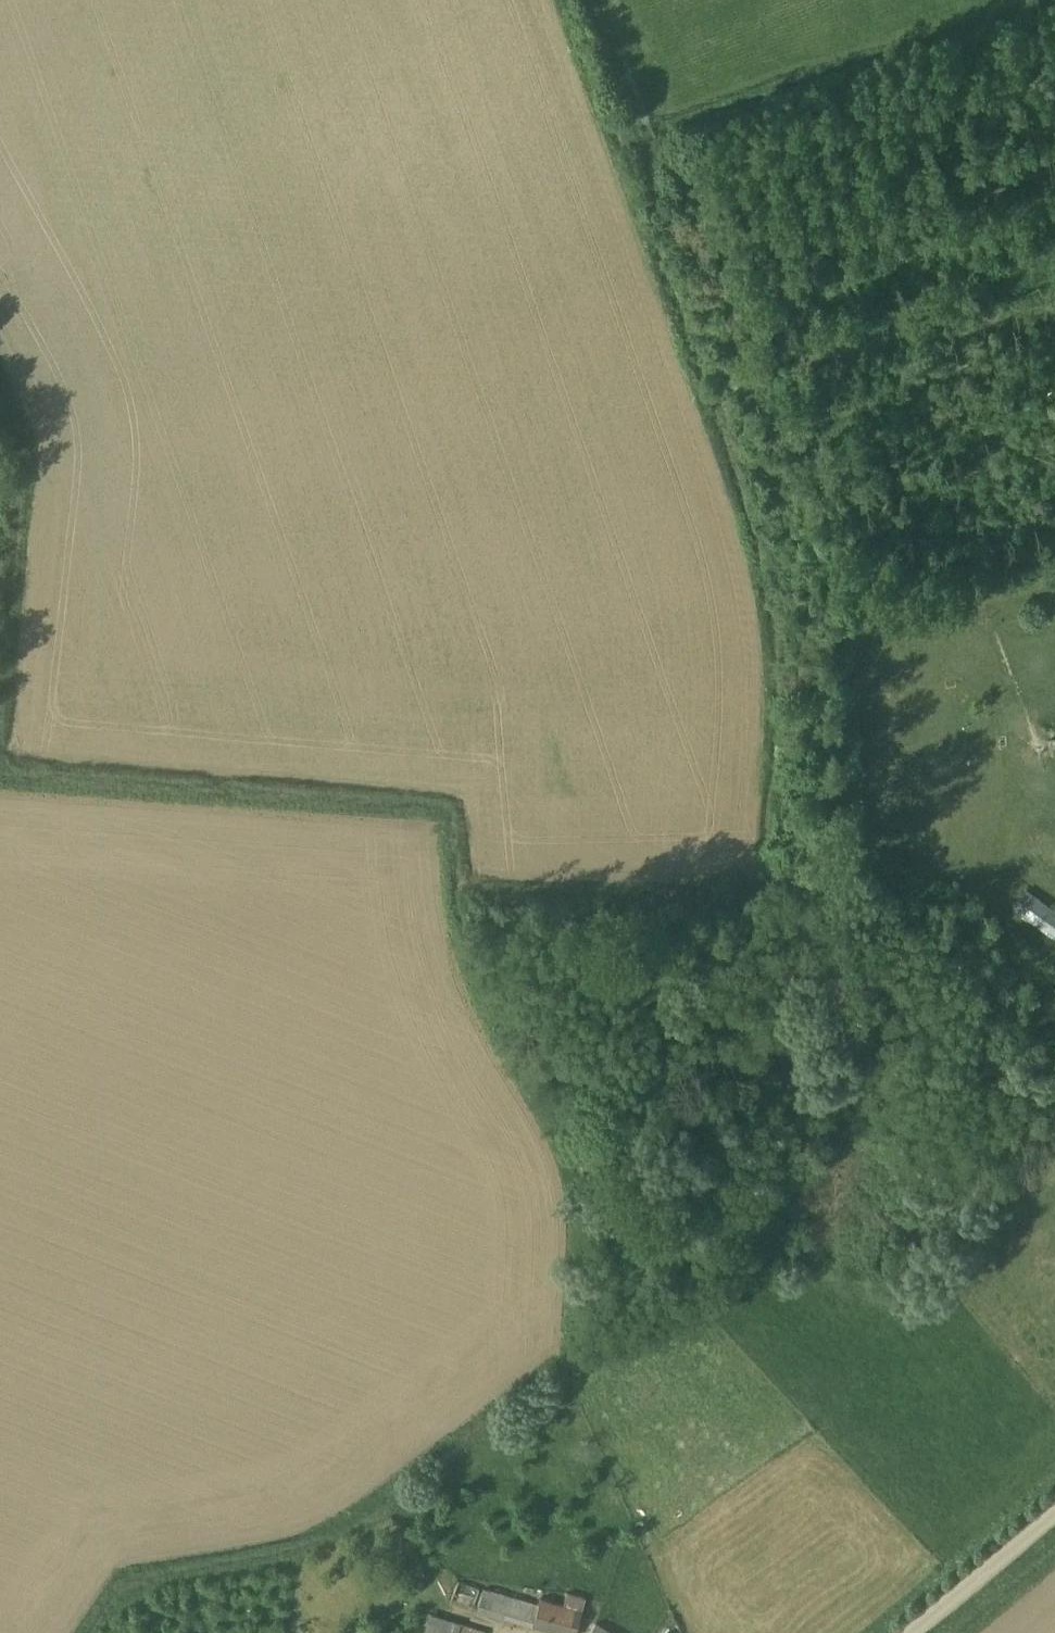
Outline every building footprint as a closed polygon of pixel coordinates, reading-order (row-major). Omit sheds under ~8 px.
[(528,1622),(534,1599),(483,1586),(477,1609),(528,1622)] [(539,1603),(532,1625),(559,1632),(576,1632),(583,1610),(540,1597),(539,1603)] [(430,1613),(425,1632),(486,1632),(463,1624),(463,1623),(430,1613)] [(596,1622),(589,1632),(614,1632),(596,1622)]
